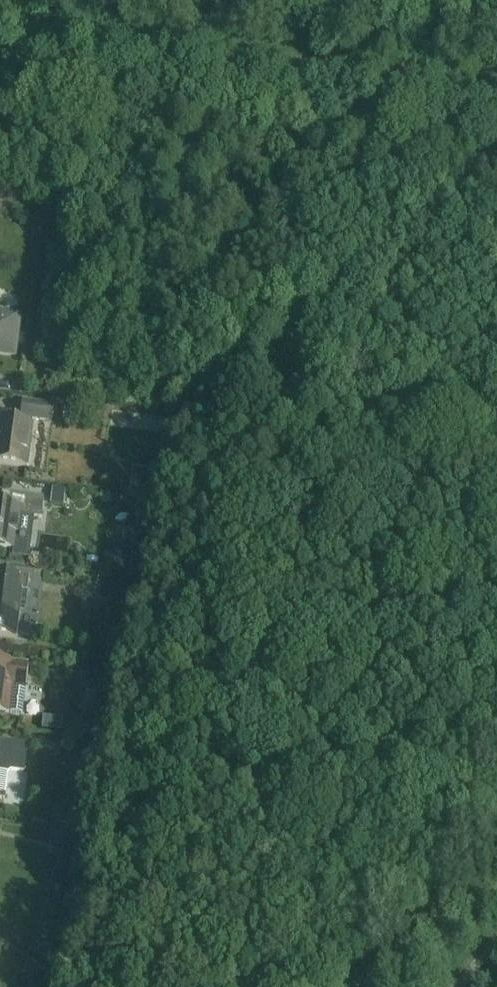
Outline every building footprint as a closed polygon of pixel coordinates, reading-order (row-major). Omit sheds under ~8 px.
[(34,216),(33,222),(36,228),(43,229),(45,217),(34,216)] [(14,356),(19,316),(2,314),(2,310),(0,310),(0,354),(14,356)] [(27,468),(32,424),(33,420),(52,423),(54,407),(22,403),(20,423),(0,420),(0,464),(27,468)] [(117,405),(113,422),(163,432),(166,416),(117,405)] [(138,471),(134,489),(152,492),(155,474),(138,471)] [(53,487),(52,497),(63,499),(64,489),(53,487)] [(9,550),(8,557),(29,560),(32,535),(17,533),(19,516),(41,519),(44,498),(4,493),(3,505),(0,505),(0,549),(9,550)] [(133,550),(120,548),(118,563),(130,565),(133,550)] [(15,639),(19,608),(25,608),(27,593),(29,578),(0,574),(0,637),(15,639)] [(8,714),(8,713),(22,715),(26,681),(27,681),(29,666),(0,662),(0,713),(8,714)] [(105,681),(101,666),(91,669),(94,684),(105,681)] [(27,746),(0,743),(0,799),(4,799),(7,773),(10,771),(24,772),(27,746)] [(79,743),(77,753),(92,755),(93,746),(79,743)] [(62,826),(58,838),(73,842),(77,829),(62,826)] [(44,976),(30,982),(32,986),(49,986),(44,976)]
